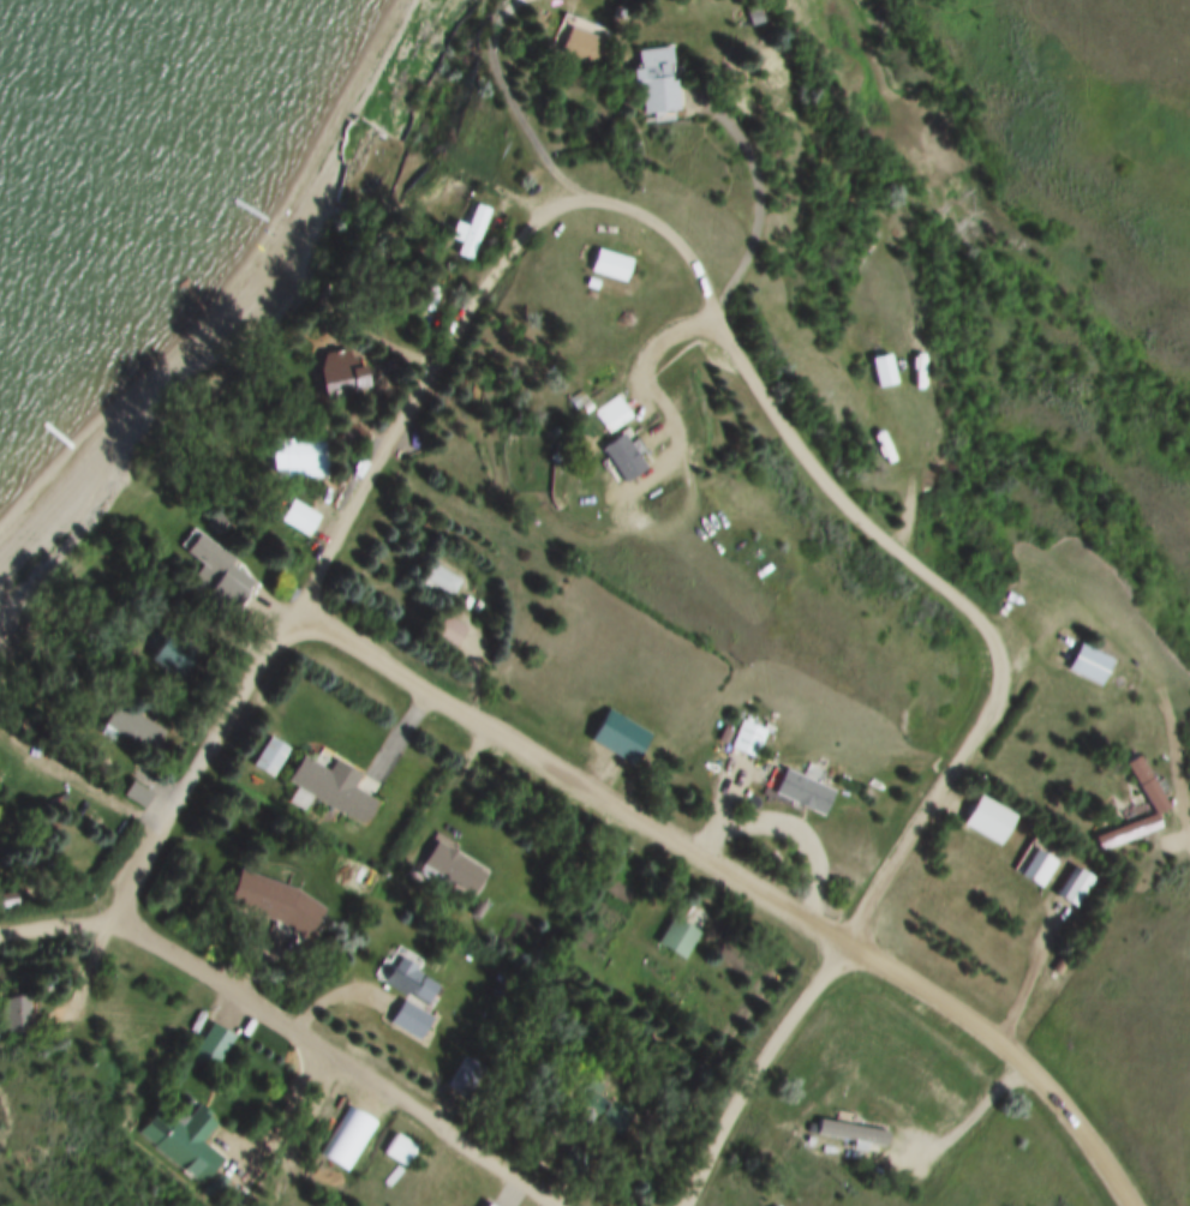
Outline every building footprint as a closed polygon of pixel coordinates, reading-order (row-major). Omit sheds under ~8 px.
[(745,10),(758,5),(764,20),(751,25),(745,10)] [(563,24),(602,40),(592,65),(552,50),(563,24)] [(630,49),(671,46),(678,109),(636,113),(630,49)] [(465,223),(473,203),(488,209),(468,259),(453,253),(458,241),(445,238),(453,218),(465,223)] [(598,247),(636,259),(629,282),(591,270),(598,247)] [(360,385),(361,389),(322,398),(313,368),(319,352),(339,347),(353,358),(354,366),(361,365),(366,383),(360,385)] [(869,356),(890,353),(897,382),(877,386),(869,356)] [(572,400),(585,391),(593,403),(580,413),(572,400)] [(598,412),(624,395),(640,418),(614,436),(598,412)] [(267,438),(318,431),(324,474),(271,481),(267,438)] [(609,449),(629,434),(653,470),(634,484),(609,449)] [(288,497),(317,514),(305,535),(276,518),(288,497)] [(214,508),(228,517),(217,533),(204,524),(214,508)] [(197,533),(233,556),(228,564),(252,578),(234,606),(210,590),(215,584),(195,571),(203,560),(186,550),(197,533)] [(429,560),(459,580),(444,601),(414,582),(429,560)] [(438,612),(462,628),(449,647),(425,631),(438,612)] [(166,630),(197,650),(180,676),(149,655),(166,630)] [(1078,643),(1112,659),(1099,685),(1066,670),(1078,643)] [(100,724),(114,700),(149,722),(134,745),(100,724)] [(605,706),(647,731),(628,763),(586,739),(605,706)] [(740,718),(766,730),(754,757),(728,745),(740,718)] [(731,731),(725,743),(716,738),(720,726),(731,731)] [(267,734),(286,748),(268,776),(247,763),(267,734)] [(348,784),(375,802),(358,827),(283,779),(300,754),(323,768),(330,757),(354,773),(348,784)] [(1125,763),(1138,756),(1170,806),(1158,815),(1125,763)] [(783,767),(833,790),(823,814),(772,791),(783,767)] [(151,797),(132,783),(124,795),(143,808),(151,797)] [(957,822),(974,792),(1012,814),(995,844),(957,822)] [(1095,836),(1154,814),(1160,829),(1100,851),(1095,836)] [(431,839),(483,868),(470,890),(418,860),(431,839)] [(1034,848),(1056,862),(1040,887),(1018,874),(1034,848)] [(1074,865),(1096,880),(1077,907),(1054,893),(1074,865)] [(243,875),(294,893),(322,910),(305,936),(281,920),(233,905),(243,875)] [(472,898),(482,904),(473,918),(464,911),(472,898)] [(666,912),(692,928),(675,955),(650,940),(666,912)] [(387,968),(413,985),(420,974),(433,983),(419,1006),(379,979),(387,968)] [(23,1027),(0,1029),(0,998),(20,996),(23,1027)] [(397,996),(427,1016),(413,1038),(383,1019),(397,996)] [(204,1020),(227,1034),(211,1062),(187,1048),(204,1020)] [(461,1054),(480,1066),(461,1096),(442,1084),(461,1054)] [(341,1102),(369,1120),(337,1169),(310,1152),(341,1102)] [(195,1138),(214,1154),(192,1181),(130,1128),(151,1103),(175,1123),(192,1103),(211,1118),(195,1138)] [(814,1117),(884,1129),(881,1144),(812,1132),(814,1117)] [(389,1132),(412,1146),(399,1166),(376,1152),(389,1132)]
